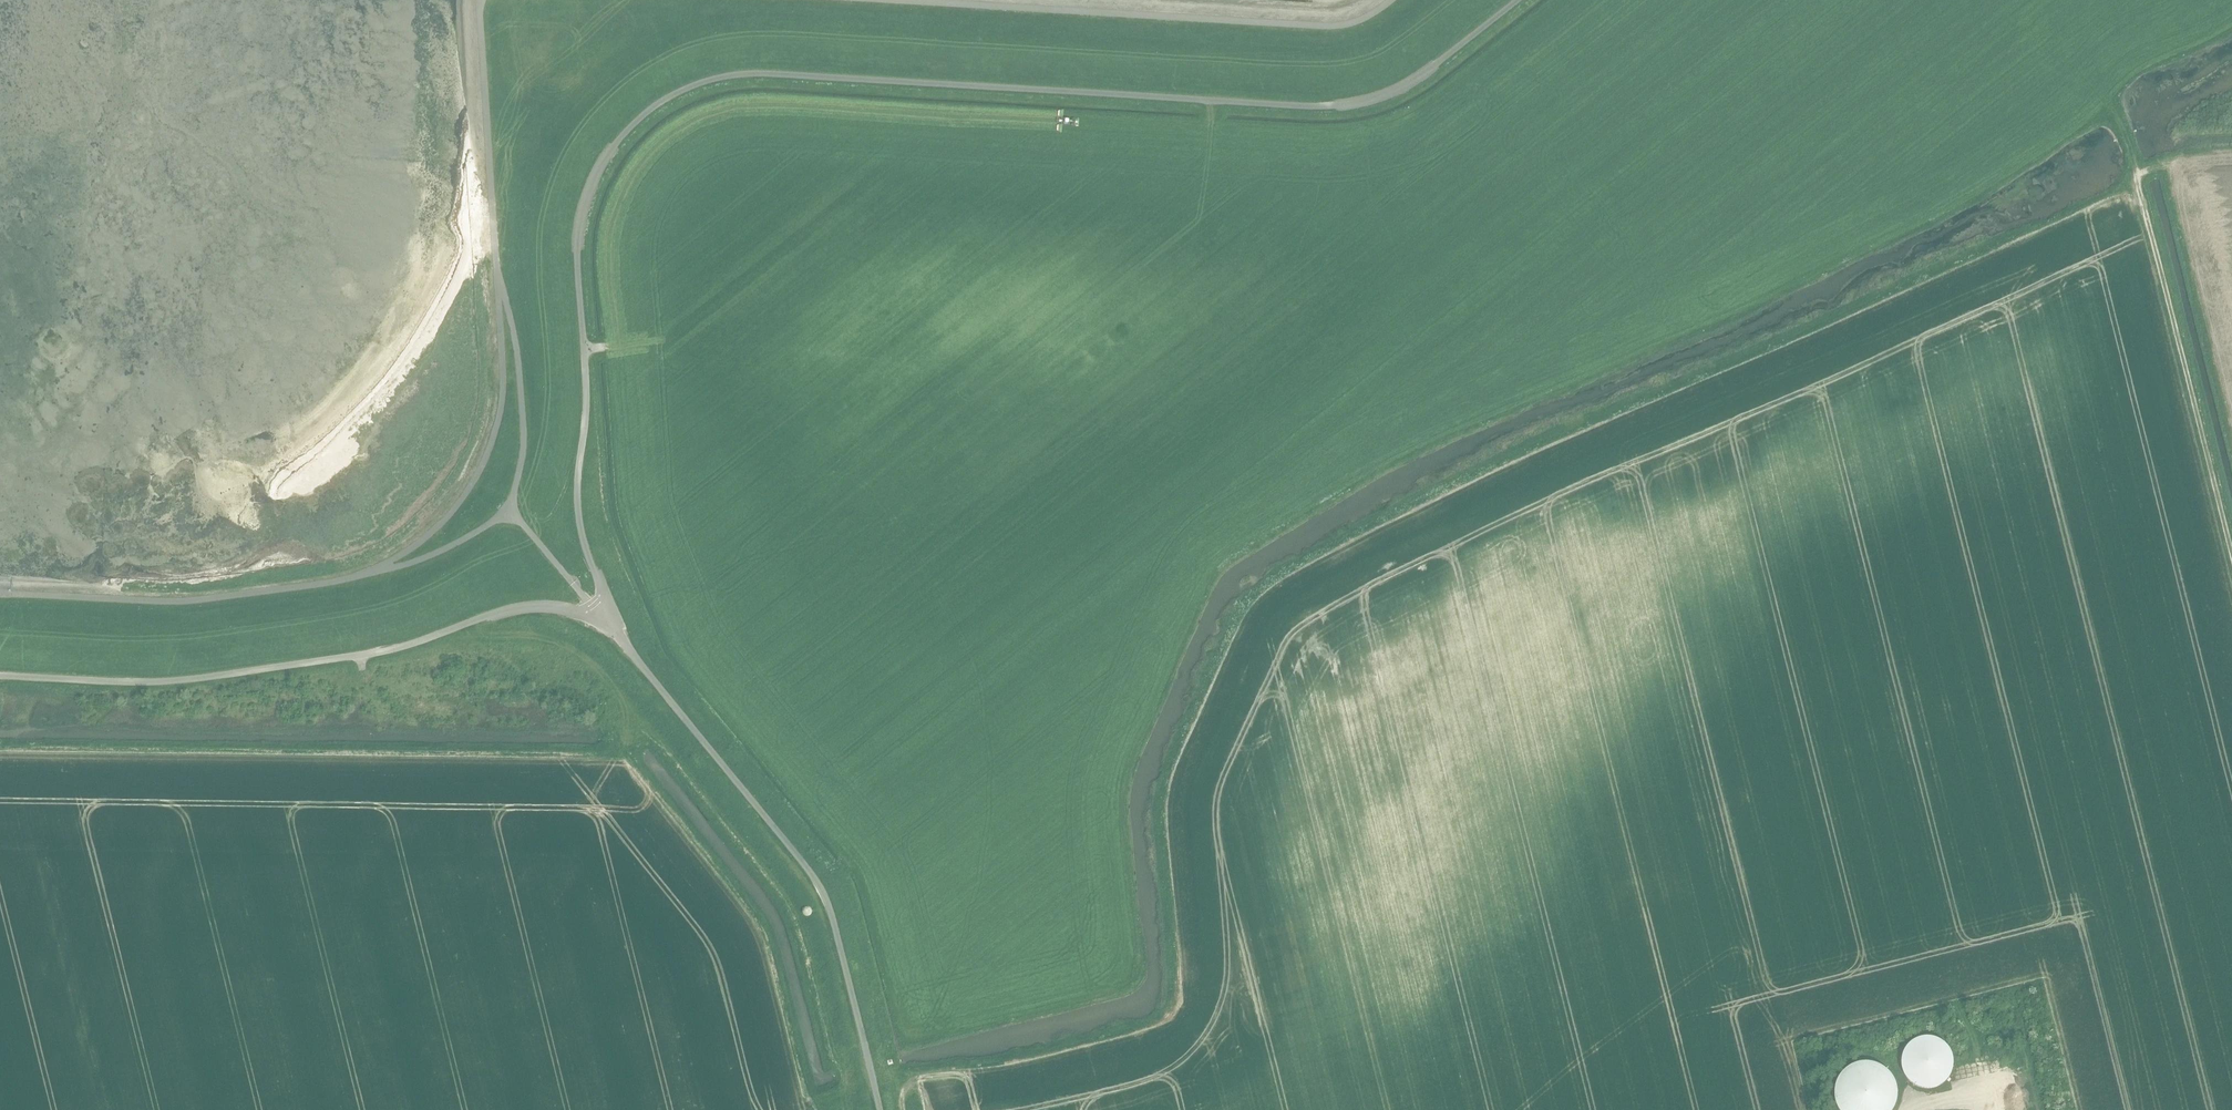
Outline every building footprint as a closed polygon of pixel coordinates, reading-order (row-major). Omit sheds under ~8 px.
[(804,907),(802,914),(810,917),(812,909),(804,907)] [(1954,1063),(1954,1062),(1954,1060),(1953,1058),(1953,1057),(1953,1055),(1952,1054),(1952,1052),(1951,1050),(1950,1049),(1949,1048),(1948,1046),(1948,1045),(1946,1043),(1945,1042),(1944,1042),(1942,1040),(1940,1039),(1938,1038),(1935,1037),(1933,1036),(1931,1036),(1929,1036),(1927,1036),(1925,1036),(1921,1036),(1919,1037),(1917,1038),(1915,1039),(1913,1040),(1911,1042),(1909,1043),(1907,1045),(1906,1047),(1904,1049),(1903,1051),(1902,1054),(1902,1056),(1902,1057),(1901,1059),(1901,1062),(1901,1064),(1901,1065),(1902,1067),(1902,1068),(1902,1069),(1903,1071),(1904,1073),(1904,1074),(1905,1076),(1907,1079),(1908,1080),(1910,1082),(1912,1084),(1915,1085),(1917,1086),(1920,1087),(1922,1088),(1925,1088),(1927,1088),(1930,1088),(1932,1088),(1933,1088),(1936,1087),(1938,1086),(1940,1085),(1942,1084),(1944,1082),(1946,1080),(1948,1079),(1949,1077),(1950,1076),(1951,1074),(1952,1072),(1953,1070),(1953,1067),(1953,1065),(1954,1063)] [(1893,1109),(1894,1107),(1895,1105),(1896,1103),(1897,1100),(1897,1098),(1897,1096),(1897,1093),(1897,1091),(1897,1089),(1897,1086),(1896,1084),(1896,1082),(1895,1080),(1894,1078),(1892,1075),(1890,1072),(1887,1069),(1884,1067),(1882,1066),(1880,1065),(1877,1063),(1875,1063),(1874,1062),(1872,1062),(1870,1062),(1867,1061),(1863,1061),(1861,1062),(1859,1062),(1857,1063),(1854,1064),(1852,1064),(1851,1065),(1849,1066),(1847,1067),(1845,1070),(1843,1071),(1842,1072),(1841,1074),(1840,1075),(1839,1077),(1838,1079),(1837,1080),(1836,1082),(1836,1085),(1835,1086),(1835,1088),(1835,1089),(1834,1091),(1834,1093),(1835,1095),(1835,1097),(1835,1100),(1836,1102),(1836,1103),(1837,1105),(1837,1106),(1839,1108),(1840,1109),(1892,1109),(1893,1109)]
